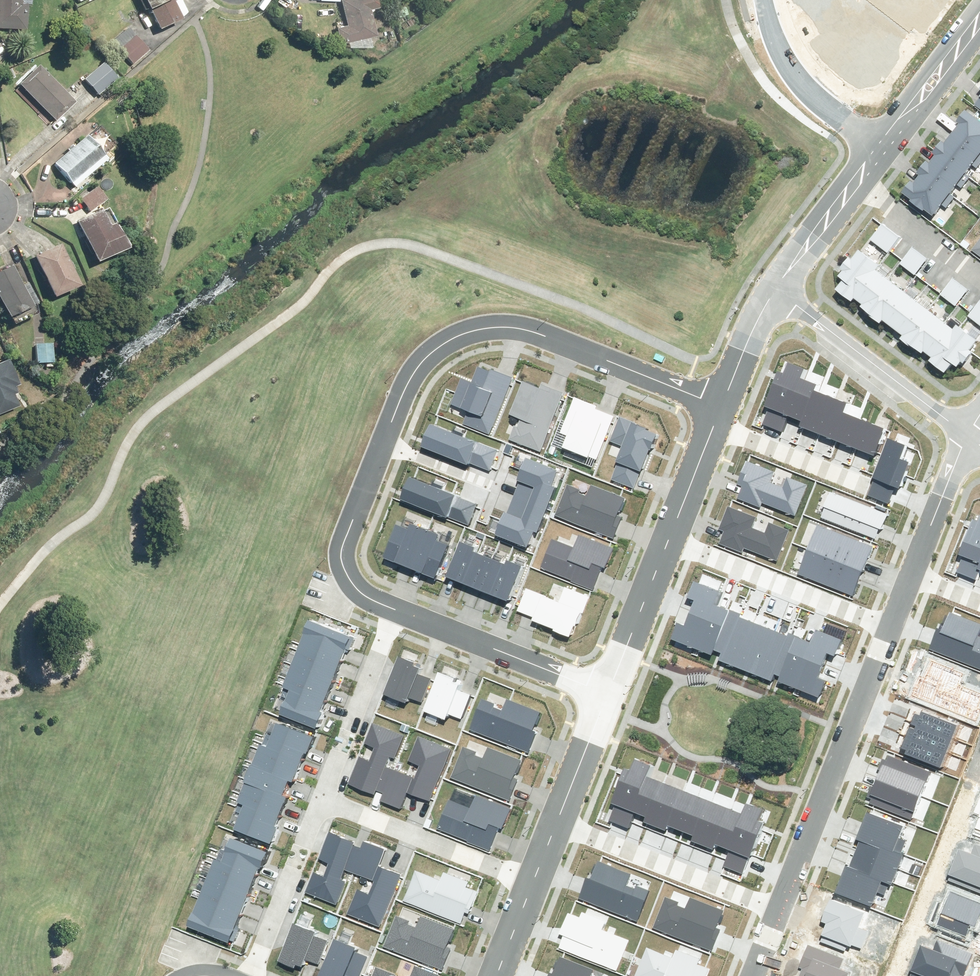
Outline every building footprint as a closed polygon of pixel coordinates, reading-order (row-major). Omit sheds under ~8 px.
[(24,29),(27,0),(0,0),(0,27),(24,29)] [(158,26),(178,17),(170,0),(146,0),(158,26)] [(345,22),(335,24),(337,40),(381,34),(376,0),(342,0),(345,22)] [(112,43),(130,62),(145,48),(127,28),(112,43)] [(101,62),(84,77),(98,94),(115,78),(101,62)] [(37,64),(18,84),(55,118),(74,98),(37,64)] [(971,110),(955,131),(979,150),(979,117),(971,110)] [(89,131),(53,161),(72,182),(107,152),(89,131)] [(979,162),(979,150),(955,131),(947,142),(945,140),(937,150),(939,152),(967,172),(974,163),(978,165),(979,162)] [(971,175),(967,172),(939,152),(932,161),(929,159),(921,170),(924,173),(951,193),(959,183),(962,186),(971,175)] [(955,196),(951,193),(924,173),(917,182),(914,179),(905,191),(936,214),(944,203),(947,206),(955,196)] [(109,200),(77,216),(97,257),(130,241),(109,200)] [(873,237),(890,250),(901,235),(884,222),(873,237)] [(972,250),(979,256),(979,239),(972,250)] [(62,242),(35,254),(54,297),(82,285),(62,242)] [(914,246),(902,261),(918,273),(929,257),(914,246)] [(882,264),(862,249),(855,258),(852,256),(843,268),(846,270),(842,274),(847,278),(840,287),(855,299),(858,295),(879,268),(882,264)] [(0,268),(0,295),(14,322),(39,309),(14,261),(0,268)] [(889,277),(879,268),(858,295),(869,304),(889,277)] [(907,289),(889,277),(869,304),(867,306),(884,319),(886,317),(907,289)] [(943,292),(958,304),(970,289),(955,277),(943,292)] [(918,298),(907,289),(886,317),(897,326),(918,298)] [(930,307),(918,298),(897,326),(909,335),(930,307)] [(970,314),(979,321),(979,300),(970,314)] [(947,320),(930,307),(909,335),(906,338),(923,351),(925,348),(947,320)] [(957,328),(947,320),(925,348),(936,356),(957,328)] [(957,328),(936,356),(934,358),(949,369),(956,360),(961,364),(964,360),(967,362),(976,351),(973,349),(979,339),(960,324),(957,328)] [(17,405),(12,392),(15,391),(12,384),(18,382),(8,359),(0,363),(0,412),(17,405)] [(464,375),(454,403),(465,407),(461,420),(493,430),(511,375),(477,364),(473,378),(464,375)] [(801,378),(804,370),(789,364),(785,376),(776,373),(764,406),(768,408),(762,423),(781,430),(787,416),(801,378)] [(518,414),(510,435),(540,448),(565,389),(543,380),(541,385),(526,378),(512,412),(518,414)] [(801,378),(787,416),(801,421),(814,390),(816,384),(801,378)] [(814,390),(801,421),(799,427),(818,435),(833,397),(814,390)] [(567,433),(562,447),(597,460),(613,415),(597,410),(600,401),(576,392),(562,431),(567,433)] [(848,403),(833,397),(818,435),(833,441),(844,414),(848,403)] [(864,422),(844,414),(833,441),(854,449),(864,422)] [(619,458),(612,476),(638,487),(661,432),(621,415),(611,439),(614,440),(608,453),(619,458)] [(864,422),(854,449),(873,456),(884,429),(864,422)] [(430,424),(421,447),(467,465),(468,463),(489,471),(497,450),(430,424)] [(876,477),(868,495),(889,503),(895,487),(900,489),(910,462),(902,459),(908,444),(889,437),(874,476),(876,477)] [(557,471),(525,459),(517,481),(519,482),(513,498),(545,511),(554,488),(550,486),(557,471)] [(748,480),(743,494),(798,514),(808,485),(790,479),(787,489),(772,484),(777,472),(746,460),(740,477),(748,480)] [(410,477),(402,499),(468,525),(476,505),(455,496),(456,495),(410,477)] [(557,514),(614,536),(623,515),(619,514),(626,496),(592,483),(588,494),(581,491),(581,489),(569,484),(557,514)] [(835,494),(826,517),(879,538),(888,515),(835,494)] [(535,533),(545,511),(513,498),(507,514),(503,513),(495,533),(527,546),(533,532),(535,533)] [(734,503),(723,538),(784,558),(793,530),(773,523),(769,535),(754,530),(760,512),(734,503)] [(389,555),(414,565),(429,527),(415,521),(413,527),(402,523),(389,555)] [(979,526),(972,523),(959,556),(963,558),(957,573),(977,580),(979,571),(979,526)] [(816,525),(807,550),(862,571),(871,547),(816,525)] [(414,565),(439,575),(452,542),(440,538),(443,532),(429,527),(414,565)] [(553,534),(540,568),(594,589),(604,562),(607,564),(614,546),(580,532),(576,543),(553,534)] [(466,539),(452,574),(468,580),(480,549),(482,545),(466,539)] [(480,549),(468,580),(483,586),(495,556),(480,549)] [(807,550),(797,574),(852,596),(862,571),(807,550)] [(495,556),(483,586),(498,592),(510,562),(495,556)] [(510,562),(498,592),(513,598),(527,564),(512,558),(510,562)] [(695,601),(690,613),(723,626),(729,611),(715,606),(720,592),(693,581),(687,598),(695,601)] [(529,585),(518,613),(558,629),(556,632),(573,639),(578,625),(582,627),(593,598),(566,588),(562,598),(529,585)] [(740,615),(729,611),(723,626),(714,650),(721,653),(718,660),(737,667),(754,624),(739,618),(740,615)] [(930,649),(979,668),(979,624),(950,612),(944,627),(939,625),(930,649)] [(677,623),(670,640),(712,656),(714,650),(723,626),(690,613),(685,626),(677,623)] [(314,618),(305,640),(346,657),(355,634),(314,618)] [(772,631),(754,624),(737,667),(755,674),(772,631)] [(790,651),(823,664),(828,652),(836,655),(842,638),(815,627),(809,641),(796,636),(790,651)] [(786,637),(772,631),(755,674),(771,681),(773,675),(779,677),(790,651),(796,636),(788,632),(786,637)] [(305,640),(296,663),(336,679),(346,657),(305,640)] [(778,682),(820,697),(826,680),(818,677),(823,664),(790,651),(779,677),(778,682)] [(403,653),(388,691),(411,700),(413,694),(424,699),(433,676),(423,672),(425,666),(419,664),(421,660),(403,653)] [(912,695),(976,721),(979,711),(979,693),(960,686),(965,675),(930,661),(923,677),(920,676),(912,695)] [(286,685),(295,689),(327,702),(336,679),(296,663),(286,685)] [(445,671),(430,708),(453,717),(455,712),(466,716),(475,694),(464,690),(467,684),(461,681),(462,677),(445,671)] [(295,689),(286,711),(321,726),(327,710),(324,709),(327,702),(295,689)] [(473,728),(530,751),(539,729),(535,728),(542,711),(508,697),(504,709),(496,706),(497,703),(484,698),(473,728)] [(911,724),(915,726),(951,740),(957,725),(921,711),(919,715),(915,714),(911,724)] [(283,718),(272,744),(306,758),(307,758),(318,732),(283,718)] [(408,733),(377,720),(369,740),(380,745),(375,758),(363,753),(353,780),(380,790),(381,787),(386,790),(396,767),(390,764),(394,754),(398,756),(408,733)] [(909,727),(905,737),(946,752),(951,740),(915,726),(914,729),(909,727)] [(433,798),(437,786),(454,746),(438,740),(435,739),(422,734),(413,758),(425,763),(419,776),(396,767),(386,790),(384,797),(404,805),(411,789),(433,798)] [(901,748),(907,750),(905,754),(940,768),(946,752),(905,737),(901,748)] [(266,742),(257,762),(294,777),(298,779),(306,758),(272,744),(266,742)] [(455,775),(512,798),(521,776),(517,775),(524,757),(490,744),(486,755),(478,753),(479,750),(467,745),(455,775)] [(880,770),(877,779),(921,796),(925,782),(927,783),(931,772),(887,756),(885,760),(882,759),(878,769),(880,770)] [(636,813),(653,768),(634,761),(630,770),(625,768),(611,804),(615,805),(609,821),(629,829),(636,813)] [(251,779),(287,793),(294,777),(257,762),(251,779)] [(648,818),(666,774),(653,768),(636,813),(648,818)] [(666,831),(669,826),(686,781),(666,774),(648,818),(646,823),(666,831)] [(242,800),(249,803),(283,817),(292,795),(287,793),(251,779),(242,800)] [(871,787),(867,797),(870,798),(868,804),(911,821),(921,796),(877,779),(874,788),(871,787)] [(683,831),(700,787),(686,781),(669,826),(683,831)] [(683,831),(697,837),(715,793),(700,787),(683,831)] [(451,794),(438,828),(491,849),(501,822),(505,824),(512,806),(477,792),(473,803),(451,794)] [(716,850),(718,845),(735,801),(715,793),(697,837),(695,842),(716,850)] [(718,845),(730,849),(747,806),(735,801),(718,845)] [(249,803),(240,825),(274,838),(283,817),(249,803)] [(759,810),(747,806),(730,849),(723,866),(743,874),(763,822),(756,819),(759,810)] [(856,839),(859,840),(900,855),(906,841),(898,838),(903,827),(867,813),(856,839)] [(316,869),(308,889),(339,901),(348,878),(343,876),(348,866),(354,869),(363,846),(358,843),(359,840),(332,829),(321,856),(333,860),(327,873),(316,869)] [(272,849),(236,835),(227,858),(260,870),(263,863),(265,864),(272,849)] [(382,924),(398,883),(402,872),(380,863),(387,847),(366,839),(363,846),(354,869),(377,878),(372,891),(360,886),(350,911),(362,916),(366,917),(382,924)] [(859,840),(854,853),(896,869),(902,856),(900,855),(859,840)] [(944,879),(979,893),(979,847),(975,845),(971,855),(956,849),(944,879)] [(854,853),(848,868),(889,884),(891,885),(896,869),(854,853)] [(260,870),(227,858),(220,855),(211,877),(219,880),(251,893),(260,870)] [(586,874),(577,900),(642,923),(654,887),(633,879),(635,872),(609,863),(600,860),(594,877),(586,874)] [(845,867),(836,892),(872,906),(877,893),(884,896),(889,884),(848,868),(845,867)] [(418,869),(407,899),(462,920),(465,911),(471,913),(479,892),(470,888),(472,881),(446,872),(443,878),(418,869)] [(251,893),(219,880),(211,877),(202,900),(210,903),(242,916),(251,893)] [(928,923),(966,938),(971,927),(977,930),(979,923),(979,903),(948,891),(944,900),(938,898),(928,923)] [(675,896),(663,924),(717,947),(726,925),(719,922),(725,908),(698,897),(695,904),(675,896)] [(830,899),(821,923),(825,925),(819,941),(845,951),(848,945),(862,951),(869,933),(857,928),(863,913),(830,899)] [(242,916),(210,903),(202,900),(193,923),(234,938),(242,916)] [(566,937),(562,947),(622,970),(635,938),(607,927),(609,920),(584,910),(581,917),(568,912),(560,934),(566,937)] [(397,912),(384,946),(445,968),(454,945),(450,944),(456,927),(422,915),(418,926),(410,923),(412,917),(397,912)] [(297,920),(283,957),(307,967),(311,958),(320,961),(328,939),(318,935),(320,929),(297,920)] [(323,974),(328,975),(350,975),(350,974),(356,975),(362,975),(371,953),(359,949),(360,944),(337,935),(323,974)] [(909,975),(911,975),(959,975),(960,975),(963,975),(971,957),(936,942),(933,950),(922,945),(909,975)] [(642,975),(644,975),(713,975),(717,968),(706,963),(708,957),(686,948),(682,957),(654,946),(642,975)] [(800,975),(846,975),(847,974),(838,970),(841,961),(807,947),(798,969),(802,971),(800,975)] [(550,975),(593,975),(597,968),(559,953),(550,975)] [(371,975),(441,975),(442,973),(415,962),(411,972),(378,959),(371,975)]
